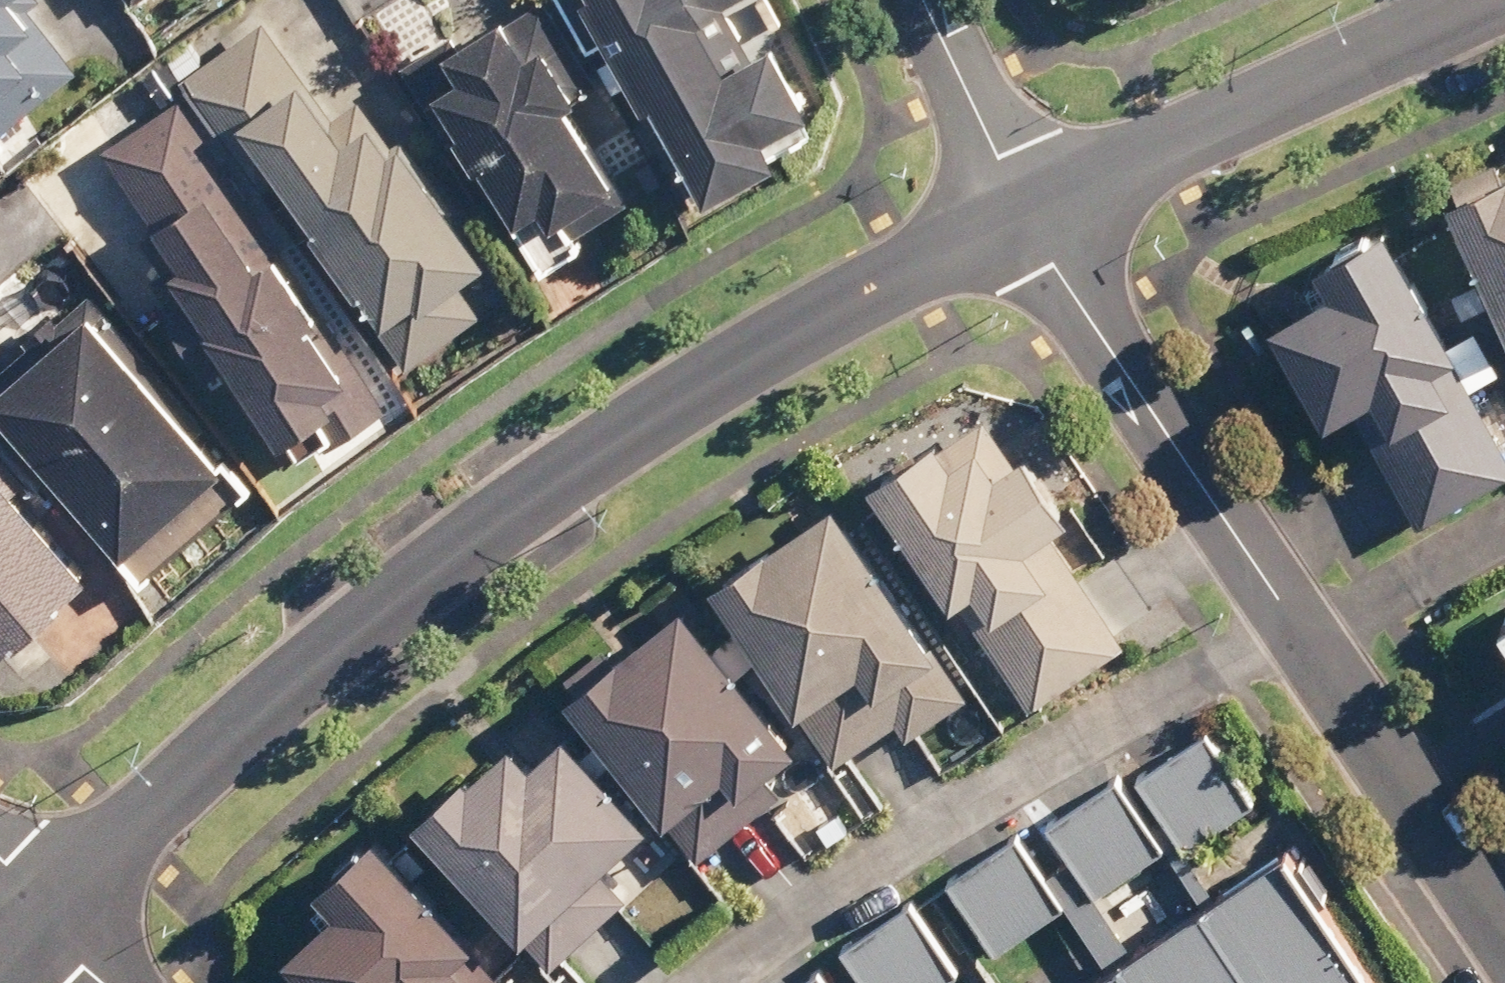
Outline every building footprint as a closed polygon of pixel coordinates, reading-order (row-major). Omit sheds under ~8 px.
[(18,70),(43,100),(78,72),(20,0),(0,0),(0,85),(18,70)] [(544,0),(538,0),(499,24),(494,15),(453,41),(449,35),(402,64),(504,228),(530,212),(544,235),(562,224),(558,217),(606,188),(558,110),(597,86),(544,0)] [(583,56),(601,48),(697,201),(764,159),(754,143),(806,111),(761,39),(714,68),(689,29),(736,0),(557,0),(583,56)] [(166,349),(191,331),(274,444),(281,439),(300,466),(381,407),(354,369),(343,377),(305,324),(315,317),(285,275),(305,261),(254,191),(270,179),(306,229),(297,236),(342,297),(351,291),(407,369),(494,305),(468,270),(480,261),(358,94),(330,115),(341,131),(330,139),(310,111),(320,103),(259,20),(172,83),(179,92),(101,149),(112,164),(59,203),(166,349)] [(1270,298),(1362,481),(1478,422),(1386,240),(1270,298)] [(71,302),(0,363),(0,431),(110,559),(215,469),(71,302)] [(920,449),(863,489),(1020,714),(1120,644),(1044,536),(1064,522),(1015,451),(1007,456),(980,418),(925,456),(920,449)] [(0,453),(0,702),(15,717),(44,690),(4,648),(81,575),(11,502),(29,484),(0,453)] [(825,501),(702,589),(831,768),(887,728),(897,742),(963,694),(825,501)] [(665,602),(550,699),(689,864),(758,806),(741,787),(786,749),(727,678),(741,666),(718,639),(705,650),(665,602)] [(502,943),(642,825),(563,731),(522,765),(500,739),(401,823),(502,943)] [(1074,982),(1401,982),(1301,835),(1074,982)] [(367,836),(306,892),(327,915),(272,964),(289,982),(500,982),(367,836)]
